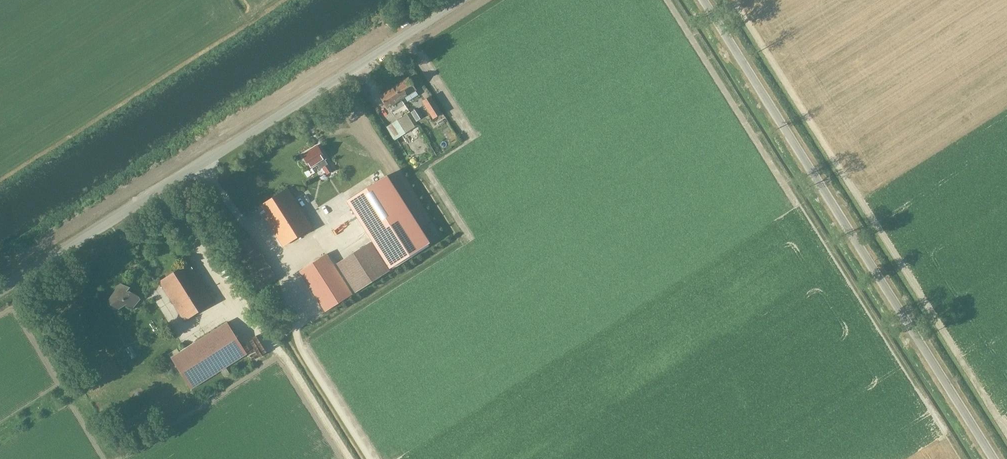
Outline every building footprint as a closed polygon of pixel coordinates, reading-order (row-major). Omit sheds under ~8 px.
[(394,87),(401,99),(416,89),(409,78),(394,87)] [(386,108),(401,99),(394,87),(379,97),(386,108)] [(442,113),(431,96),(422,102),(433,119),(442,113)] [(409,112),(395,121),(403,134),(417,125),(409,112)] [(333,171),(326,158),(318,145),(303,154),(311,167),(316,164),(320,170),(322,168),(327,175),(333,171)] [(392,268),(428,244),(385,177),(349,200),(392,268)] [(283,245),(312,227),(288,188),(258,206),(283,245)] [(348,278),(351,285),(351,284),(371,268),(379,265),(383,262),(375,242),(368,234),(352,241),(334,256),(340,263),(345,274),(348,278)] [(325,311),(353,293),(327,253),(300,270),(325,311)] [(184,320),(214,301),(189,262),(160,280),(184,320)] [(138,295),(142,289),(133,282),(129,286),(121,283),(109,300),(109,305),(117,309),(127,302),(133,306),(140,298),(138,295)] [(191,389),(247,353),(227,321),(171,357),(191,389)]
